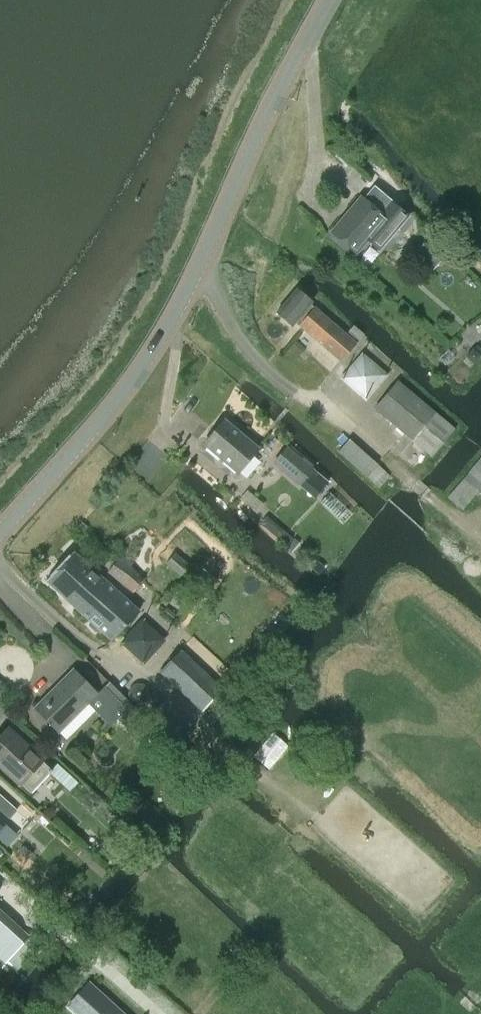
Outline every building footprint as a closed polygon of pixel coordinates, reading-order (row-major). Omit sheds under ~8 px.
[(359,197),(330,231),(356,254),(366,242),(378,253),(401,226),(410,216),(374,186),(363,200),(359,197)] [(313,308),(310,305),(312,302),(297,289),(276,313),(292,326),(295,322),(341,362),(357,344),(364,335),(353,326),(346,334),(314,307),(313,308)] [(388,375),(362,352),(339,379),(365,401),(388,375)] [(374,408),(405,434),(432,457),(455,430),(397,381),(374,408)] [(259,449),(224,420),(203,445),(238,474),(259,449)] [(376,465),(349,441),(339,452),(366,477),(376,465)] [(272,463),(299,486),(313,470),(286,447),(272,463)] [(448,498),(463,510),(478,491),(480,493),(480,458),(448,498)] [(389,476),(377,466),(367,478),(379,488),(389,476)] [(47,582),(66,600),(93,570),(74,552),(47,582)] [(174,553),(166,563),(181,576),(190,566),(174,553)] [(123,554),(107,572),(132,593),(144,580),(130,567),(133,563),(123,554)] [(66,600),(89,621),(89,627),(94,631),(99,630),(112,641),(139,611),(93,570),(66,600)] [(165,641),(142,620),(120,643),(144,665),(165,641)] [(202,712),(223,689),(180,650),(159,673),(202,712)] [(110,725),(120,716),(124,711),(140,727),(148,719),(131,701),(130,702),(110,682),(98,694),(73,669),(34,708),(59,732),(88,703),(110,725)] [(240,715),(228,704),(214,720),(226,731),(240,715)] [(21,785),(31,794),(49,774),(57,781),(63,775),(54,767),(51,770),(42,762),(44,761),(8,728),(0,737),(0,766),(21,785)] [(0,789),(0,829),(20,807),(0,789)] [(65,1004),(77,1013),(124,1013),(87,980),(65,1004)]
